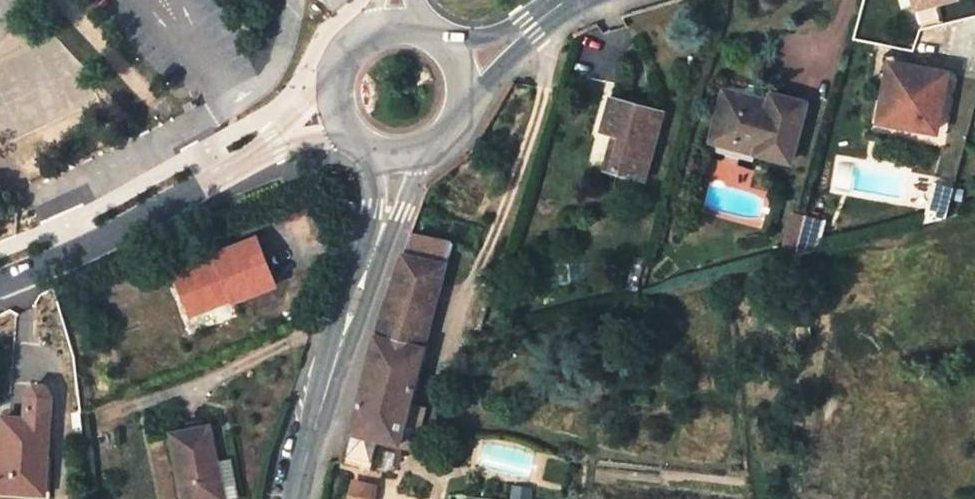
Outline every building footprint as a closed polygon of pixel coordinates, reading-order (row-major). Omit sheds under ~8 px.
[(916,10),(951,0),(913,0),(916,10)] [(946,73),(881,61),(878,78),(885,80),(878,124),(934,132),(946,73)] [(724,88),(723,93),(768,106),(770,100),(724,88)] [(768,106),(723,93),(711,135),(757,147),(756,153),(791,162),(807,103),(771,94),(770,100),(768,106)] [(662,112),(611,98),(602,132),(621,137),(612,170),(644,180),(662,112)] [(601,167),(612,170),(621,137),(611,135),(601,167)] [(757,147),(711,135),(710,142),(756,153),(757,147)] [(945,216),(952,186),(931,181),(919,222),(945,216)] [(347,204),(340,199),(334,204),(341,210),(347,204)] [(825,219),(805,214),(794,254),(816,249),(825,219)] [(409,403),(451,241),(410,231),(373,338),(344,463),(370,470),(378,440),(398,446),(401,435),(409,403)] [(192,314),(234,296),(235,299),(274,283),(257,239),(216,255),(218,259),(206,265),(205,262),(176,274),(192,314)] [(812,326),(798,327),(799,342),(814,340),(812,326)] [(0,480),(0,490),(45,493),(50,419),(53,397),(51,390),(46,385),(40,383),(33,384),(28,387),(24,393),(23,417),(3,416),(0,480)] [(418,405),(409,403),(401,435),(409,437),(418,405)] [(173,433),(186,498),(232,498),(237,498),(230,461),(218,463),(209,425),(173,433)] [(358,482),(353,498),(374,498),(378,487),(358,482)]
